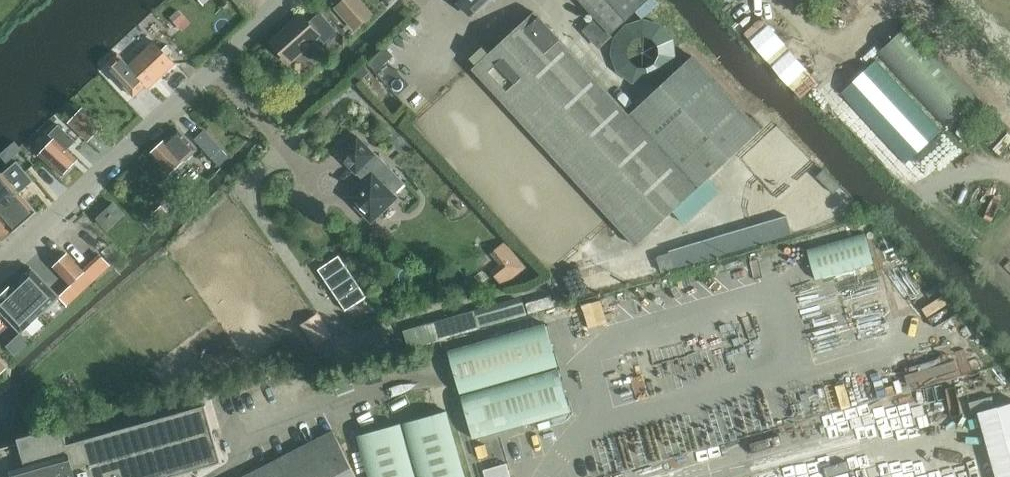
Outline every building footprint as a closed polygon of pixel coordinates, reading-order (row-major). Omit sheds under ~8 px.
[(370,16),(373,13),(361,0),(343,0),(336,6),(356,28),(370,16)] [(471,14),(486,0),(458,0),(471,14)] [(612,34),(648,0),(581,0),(612,34)] [(162,10),(169,18),(180,8),(173,1),(162,10)] [(472,68),(635,245),(761,129),(693,55),(629,114),(534,11),(472,68)] [(272,41),(290,61),(299,52),(303,53),(312,45),(312,41),(319,35),(325,42),(338,31),(320,12),(309,22),(302,14),(272,41)] [(175,63),(162,49),(155,41),(168,29),(154,16),(141,27),(154,41),(128,65),(149,88),(175,63)] [(632,22),(622,29),(615,39),(612,50),(614,62),(620,73),(630,80),(642,83),(654,81),(664,74),(671,65),(674,53),(672,41),(666,30),(656,23),(644,21),(632,22)] [(877,53),(945,126),(977,96),(909,23),(877,53)] [(76,137),(85,146),(108,125),(99,115),(76,137)] [(151,153),(170,174),(197,149),(178,129),(166,140),(166,139),(151,153)] [(194,138),(211,157),(219,165),(229,156),(204,129),(194,138)] [(39,154),(62,175),(77,159),(64,147),(67,143),(58,134),(55,138),(54,138),(39,154)] [(339,154),(357,173),(357,172),(365,180),(361,184),(365,189),(353,201),(372,220),(396,197),(393,194),(404,183),(376,153),(375,154),(358,136),(339,154)] [(10,168),(18,176),(28,167),(20,158),(10,168)] [(0,175),(0,214),(14,231),(37,211),(3,172),(0,175)] [(98,217),(108,228),(124,213),(114,203),(98,217)] [(14,231),(0,214),(0,243),(14,231)] [(791,232),(786,215),(669,250),(674,267),(791,232)] [(818,280),(877,263),(867,229),(808,247),(818,280)] [(506,283),(528,262),(510,243),(488,264),(506,283)] [(85,272),(67,253),(53,265),(71,284),(85,272)] [(339,255),(318,269),(346,310),(367,296),(339,255)] [(13,285),(40,314),(59,296),(31,267),(13,285)] [(21,332),(24,329),(25,329),(39,316),(39,315),(40,314),(13,285),(11,286),(11,285),(0,295),(0,309),(21,332)] [(554,307),(551,297),(528,303),(531,313),(554,307)] [(524,306),(523,302),(476,315),(479,327),(527,314),(524,306)] [(474,310),(405,330),(410,347),(479,327),(476,315),(474,310)] [(316,314),(301,324),(307,334),(323,324),(316,314)] [(557,366),(545,323),(448,350),(460,393),(557,366)] [(307,334),(315,346),(330,336),(323,324),(307,334)] [(19,334),(7,345),(15,354),(27,343),(19,334)] [(473,437),(570,410),(558,367),(461,394),(473,437)] [(170,397),(173,405),(203,396),(201,388),(170,397)] [(64,429),(63,425),(18,437),(19,442),(0,447),(0,476),(166,476),(222,461),(206,404),(68,443),(64,429)] [(449,409),(406,421),(422,476),(468,476),(449,409)] [(502,432),(510,457),(552,445),(544,420),(502,432)] [(359,433),(371,476),(417,476),(402,422),(359,433)] [(242,476),(357,476),(334,431),(242,476)] [(473,442),(483,476),(511,476),(499,435),(473,442)]
